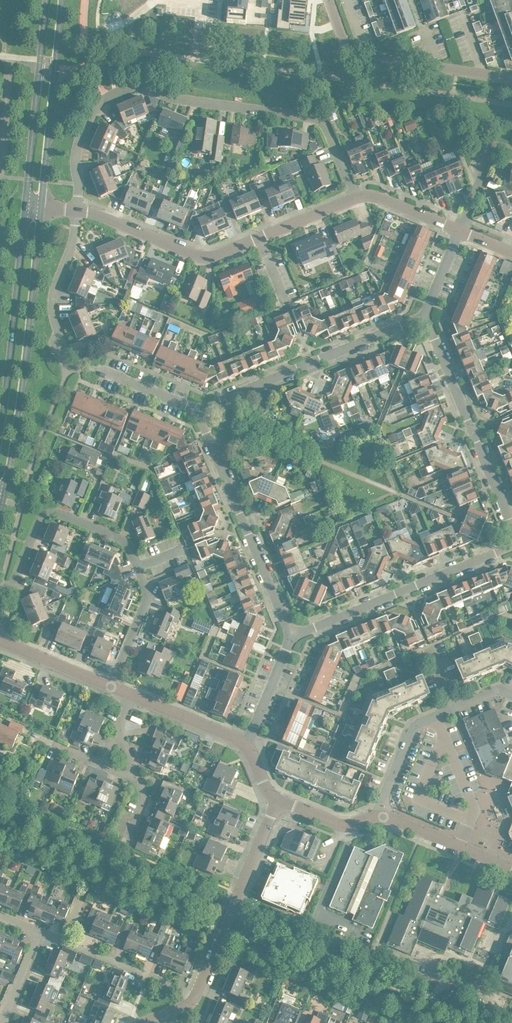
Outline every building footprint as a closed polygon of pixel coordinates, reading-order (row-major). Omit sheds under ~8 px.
[(229,0),(228,11),(247,13),(248,2),(229,0)] [(279,11),(305,14),(305,13),(306,2),(296,1),(293,1),(293,0),(279,0),(283,0),(281,11),(279,10),(279,11)] [(406,8),(403,0),(395,0),(385,4),(389,14),(406,8)] [(421,2),(424,12),(444,5),(443,0),(426,0),(421,2)] [(510,4),(508,0),(490,0),(489,0),(493,10),(510,4)] [(497,20),(511,15),(511,10),(510,4),(493,10),(497,20)] [(444,5),(424,12),(428,23),(448,15),(444,5)] [(393,24),(409,18),(406,8),(389,14),(393,24)] [(228,11),(227,22),(246,24),(247,13),(228,11)] [(279,11),(277,29),(290,30),(290,24),(294,24),(304,25),(305,15),(305,14),(279,11)] [(511,26),(511,15),(497,20),(500,31),(511,26)] [(409,18),(393,24),(396,34),(413,28),(409,18)] [(511,38),(511,26),(500,31),(504,41),(511,38)] [(511,49),(511,38),(504,41),(508,51),(511,49)] [(508,51),(511,59),(504,62),(507,69),(511,70),(511,49),(508,51)] [(129,102),(136,118),(148,114),(148,115),(157,112),(153,103),(145,106),(141,97),(129,102)] [(124,130),(126,128),(132,126),(130,121),(136,118),(129,102),(117,107),(121,116),(115,121),(124,130)] [(180,134),(184,124),(186,118),(164,109),(157,125),(180,134)] [(221,162),(223,141),(224,138),(214,136),(216,122),(198,119),(193,151),(210,153),(209,160),(221,162)] [(372,119),(367,121),(370,128),(376,126),(372,119)] [(412,120),(403,123),(406,131),(415,127),(412,120)] [(96,136),(112,144),(116,136),(124,139),(128,135),(124,130),(115,121),(108,128),(101,124),(96,136)] [(233,141),(233,142),(232,145),(245,147),(245,144),(253,145),(254,136),(246,135),(247,129),(235,128),(235,125),(229,124),(227,140),(233,141)] [(278,131),(277,134),(268,133),(268,148),(279,148),(280,146),(306,149),(308,135),(278,131)] [(180,152),(185,138),(179,135),(173,149),(180,152)] [(112,144),(96,136),(90,148),(98,152),(98,161),(117,161),(117,154),(109,150),(112,144)] [(380,167),(373,151),(368,139),(362,142),(360,136),(354,138),(357,144),(363,160),(369,158),(373,170),(380,167)] [(317,147),(314,141),(307,144),(309,150),(317,147)] [(368,172),(363,160),(357,144),(345,149),(356,174),(360,173),(361,175),(368,172)] [(396,174),(389,158),(384,146),(373,151),(380,167),(385,165),(390,177),(396,174)] [(169,152),(165,161),(173,165),(177,156),(169,152)] [(412,181),(405,165),(401,153),(389,158),(396,174),(401,172),(406,184),(412,181)] [(326,172),(323,164),(317,166),(313,156),(300,161),(308,179),(309,179),(314,191),(330,185),(325,173),(326,172)] [(444,163),(456,191),(462,189),(457,177),(463,175),(456,158),(444,163)] [(95,185),(112,178),(108,168),(117,165),(117,161),(98,161),(98,170),(90,173),(95,185)] [(422,191),(428,189),(422,172),(417,161),(405,165),(412,181),(417,179),(422,191)] [(433,168),(440,184),(445,182),(450,194),(456,191),(444,163),(433,168)] [(422,172),(428,189),(434,186),(438,198),(445,196),(440,184),(433,168),(422,172)] [(511,192),(511,169),(511,175),(505,174),(503,186),(508,190),(511,192)] [(282,186),(277,188),(283,204),(294,200),(289,186),(294,184),(290,173),(284,175),(286,180),(280,182),(282,186)] [(123,194),(125,188),(124,185),(116,189),(112,178),(95,185),(100,197),(112,193),(113,197),(120,199),(123,194)] [(136,209),(143,193),(136,190),(138,184),(128,180),(125,188),(123,194),(127,195),(124,204),(136,209)] [(261,196),(257,187),(255,183),(249,185),(252,193),(242,198),(249,214),(261,209),(256,198),(261,196)] [(283,204),(277,188),(271,190),(270,187),(265,189),(263,184),(257,187),(261,196),(261,198),(267,195),(272,209),(283,204)] [(511,195),(511,192),(508,190),(503,186),(494,190),(496,195),(487,199),(492,211),(508,204),(506,198),(511,195)] [(151,206),(156,207),(162,194),(152,190),(150,195),(143,193),(136,209),(148,214),(151,206)] [(162,194),(156,207),(161,209),(157,218),(169,223),(176,206),(169,203),(171,198),(162,194)] [(249,214),(242,198),(231,202),(228,194),(222,197),(223,200),(227,210),(232,208),(237,219),(249,214)] [(229,213),(227,210),(223,200),(195,212),(193,212),(190,220),(191,221),(194,228),(200,225),(205,237),(229,227),(224,215),(229,213)] [(176,206),(169,223),(186,230),(190,220),(193,212),(195,208),(185,204),(183,209),(176,206)] [(511,221),(511,213),(508,204),(492,211),(497,223),(507,219),(511,221)] [(370,234),(365,223),(358,226),(355,219),(333,229),(339,243),(361,235),(362,237),(370,234)] [(409,235),(427,243),(432,232),(413,225),(409,235)] [(337,253),(331,239),(323,242),(319,234),(294,245),(303,265),(327,254),(328,257),(337,253)] [(360,240),(364,250),(368,249),(374,234),(360,240)] [(405,245),(423,253),(427,243),(409,235),(405,245)] [(109,245),(115,262),(123,259),(125,263),(136,267),(141,254),(125,248),(124,248),(121,240),(109,245)] [(93,264),(104,276),(110,273),(107,265),(115,262),(109,245),(97,250),(100,257),(93,264)] [(401,255),(419,263),(423,253),(405,245),(401,255)] [(473,262),(492,270),(496,259),(478,252),(473,262)] [(396,265),(415,273),(419,263),(401,255),(396,265)] [(151,261),(144,259),(135,280),(143,284),(147,275),(168,284),(175,268),(152,259),(151,261)] [(469,272),(488,280),(492,270),(473,262),(469,272)] [(501,272),(511,276),(511,273),(511,264),(505,262),(501,272)] [(104,276),(93,264),(86,271),(79,268),(74,280),(90,287),(94,278),(102,282),(104,276)] [(233,286),(244,282),(248,290),(255,287),(246,265),(220,275),(225,289),(226,289),(229,297),(236,295),(233,286)] [(392,275),(411,283),(415,273),(396,265),(392,275)] [(465,282),(484,290),(488,280),(469,272),(465,282)] [(190,275),(182,294),(197,300),(195,306),(203,309),(209,294),(201,291),(205,281),(190,275)] [(388,285),(407,293),(411,283),(392,275),(388,285)] [(76,304),(92,304),(96,296),(88,293),(90,287),(74,280),(69,292),(76,295),(76,304)] [(461,292),(480,300),(484,290),(465,282),(461,292)] [(127,296),(136,300),(141,289),(131,285),(127,296)] [(388,285),(383,297),(389,312),(395,310),(392,304),(398,302),(402,303),(407,293),(388,285)] [(457,302),(476,310),(480,300),(461,292),(457,302)] [(274,300),(271,293),(266,295),(269,302),(274,300)] [(374,301),(373,301),(379,316),(389,312),(383,297),(374,301)] [(130,311),(133,304),(134,302),(127,298),(124,305),(127,307),(127,309),(130,311)] [(244,315),(257,310),(252,299),(239,304),(244,315)] [(363,305),(369,320),(379,316),(373,301),(363,305)] [(453,312),(472,320),(476,310),(457,302),(453,312)] [(74,329),(90,322),(87,314),(95,310),(92,304),(76,304),(76,314),(69,317),(74,329)] [(302,320),(311,316),(307,306),(299,309),(297,305),(290,308),(292,312),(296,323),(298,328),(304,326),(302,320)] [(369,320),(363,305),(353,309),(359,324),(369,320)] [(140,307),(137,314),(143,317),(147,310),(140,307)] [(353,309),(343,313),(350,328),(359,324),(353,309)] [(455,330),(450,332),(452,337),(466,331),(472,320),(453,312),(448,322),(452,324),(455,330)] [(157,313),(154,321),(158,323),(162,316),(157,313)] [(289,332),(295,330),(293,324),(288,313),(273,319),(278,330),(287,326),(289,332)] [(350,328),(343,313),(333,317),(340,332),(350,328)] [(330,336),(323,321),(322,322),(312,318),(311,316),(302,320),(304,326),(298,328),(300,332),(302,332),(316,337),(317,335),(322,333),(324,339),(330,336)] [(340,332),(333,317),(323,321),(330,336),(340,332)] [(93,328),(90,322),(74,329),(79,341),(85,338),(90,348),(99,344),(97,339),(105,335),(101,325),(93,328)] [(121,347),(128,328),(118,324),(110,343),(121,347)] [(297,334),(295,330),(289,332),(287,326),(278,330),(278,332),(274,342),(272,343),(279,357),(284,355),(282,350),(287,348),(289,348),(295,335),(297,334)] [(138,332),(128,328),(121,347),(131,351),(138,332)] [(452,337),(456,347),(471,341),(467,331),(466,331),(452,337)] [(148,337),(138,332),(131,351),(141,355),(148,337)] [(159,341),(148,337),(141,355),(151,360),(159,341)] [(163,369),(174,343),(171,341),(167,349),(160,346),(153,364),(163,369)] [(460,357),(475,351),(471,341),(456,347),(460,357)] [(177,344),(174,343),(163,369),(173,373),(181,354),(174,352),(177,344)] [(262,347),(269,362),(279,357),(272,343),(262,347)] [(384,367),(385,367),(390,364),(400,369),(407,350),(396,346),(394,349),(393,349),(379,355),(380,357),(384,367)] [(252,351),(259,366),(269,362),(262,347),(252,351)] [(181,354),(173,373),(183,377),(194,351),(191,349),(187,357),(181,354)] [(194,351),(183,377),(193,381),(201,363),(194,360),(197,352),(194,351)] [(242,355),(249,370),(259,366),(252,351),(242,355)] [(464,367),(479,361),(475,351),(460,357),(464,367)] [(426,376),(426,377),(428,376),(422,361),(421,361),(423,357),(412,352),(404,370),(414,374),(416,379),(416,380),(426,376)] [(232,359),(239,374),(249,370),(242,355),(232,359)] [(370,361),(378,379),(388,375),(385,367),(384,367),(380,357),(370,361)] [(223,363),(229,378),(239,374),(232,359),(223,363)] [(377,379),(378,379),(370,361),(360,366),(368,383),(373,381),(374,384),(379,382),(377,379)] [(479,361),(464,367),(468,377),(483,371),(479,361)] [(211,379),(214,384),(219,382),(212,367),(201,363),(193,381),(203,386),(205,382),(211,379)] [(219,382),(229,378),(223,363),(212,367),(219,382)] [(356,383),(357,387),(368,383),(360,366),(351,369),(350,370),(356,383)] [(353,384),(356,383),(350,370),(351,369),(350,367),(334,374),(335,377),(332,385),(350,392),(353,384)] [(483,371),(468,377),(472,387),(487,381),(483,371)] [(430,386),(426,377),(426,376),(416,380),(416,379),(408,383),(412,393),(430,386)] [(487,381),(472,387),(476,397),(491,391),(487,381)] [(350,392),(332,385),(329,392),(326,394),(332,409),(334,409),(336,414),(344,411),(342,405),(348,403),(347,400),(350,392)] [(411,405),(416,403),(434,396),(430,386),(412,393),(407,395),(411,405)] [(300,418),(302,412),(310,394),(302,391),(301,387),(285,394),(290,406),(294,408),(291,414),(300,418)] [(491,391),(476,397),(479,402),(484,400),(486,406),(486,408),(499,413),(500,415),(504,414),(502,408),(508,405),(504,396),(502,397),(492,393),(491,391)] [(71,410),(81,415),(89,396),(78,392),(71,410)] [(504,414),(511,410),(511,393),(504,396),(508,405),(502,408),(504,414)] [(317,397),(310,394),(302,412),(315,417),(327,412),(321,396),(317,397)] [(89,396),(81,415),(91,419),(99,400),(89,396)] [(421,414),(425,412),(424,412),(438,406),(438,405),(434,396),(416,403),(421,414)] [(99,400),(91,419),(101,423),(109,404),(99,400)] [(109,404),(101,423),(111,427),(119,408),(109,404)] [(424,412),(425,412),(426,415),(423,422),(440,429),(444,422),(447,420),(440,404),(438,405),(438,406),(424,412)] [(359,413),(356,405),(348,408),(351,416),(359,413)] [(119,408),(111,427),(121,431),(129,413),(119,408)] [(133,441),(144,415),(134,410),(126,429),(133,432),(130,439),(133,441)] [(154,419),(144,415),(133,441),(136,442),(140,435),(146,437),(154,419)] [(498,448),(511,442),(511,441),(511,440),(511,421),(508,423),(506,417),(502,419),(502,421),(497,435),(499,435),(501,441),(495,443),(498,448)] [(153,449),(164,423),(154,419),(146,437),(153,440),(150,448),(153,449)] [(369,422),(363,424),(365,431),(371,428),(369,422)] [(437,437),(440,429),(423,422),(420,430),(416,431),(423,447),(439,440),(437,437)] [(166,446),(174,427),(164,423),(153,449),(156,451),(159,443),(166,446)] [(166,446),(178,450),(187,446),(193,444),(191,439),(185,441),(183,435),(184,431),(174,427),(166,446)] [(391,443),(398,440),(395,433),(388,436),(391,443)] [(511,454),(511,442),(498,448),(502,458),(511,454)] [(187,446),(178,450),(178,451),(173,453),(177,463),(182,460),(197,454),(193,444),(187,446)] [(434,465),(442,468),(449,451),(442,448),(440,444),(424,451),(431,467),(434,465)] [(117,451),(124,454),(127,448),(119,445),(117,451)] [(84,446),(81,452),(72,448),(66,462),(85,470),(88,462),(95,465),(100,453),(84,446)] [(400,455),(398,450),(392,452),(394,458),(400,455)] [(449,471),(450,474),(451,475),(464,469),(464,470),(467,469),(460,453),(457,454),(449,451),(442,468),(449,471)] [(186,470),(201,464),(197,454),(182,460),(186,470)] [(511,466),(511,454),(502,458),(506,468),(511,466)] [(190,480),(205,474),(201,464),(186,470),(190,480)] [(245,485),(248,483),(253,481),(248,468),(240,472),(245,485)] [(144,471),(139,469),(134,484),(138,486),(144,471)] [(451,475),(450,474),(446,476),(451,486),(468,479),(464,470),(464,469),(451,475)] [(194,490),(209,484),(205,474),(190,480),(194,490)] [(70,505),(75,494),(82,497),(87,483),(75,478),(72,484),(63,480),(55,499),(70,505)] [(266,501),(273,483),(260,478),(253,481),(248,483),(255,499),(258,498),(266,501)] [(455,496),(472,489),(468,479),(451,486),(455,496)] [(273,483),(266,501),(273,504),(275,507),(290,501),(285,488),(273,483)] [(199,500),(214,494),(209,484),(194,490),(199,500)] [(114,519),(121,502),(127,505),(130,496),(122,493),(119,494),(118,498),(110,495),(113,489),(101,485),(96,499),(104,502),(99,513),(114,519)] [(415,497),(419,499),(426,496),(422,486),(418,488),(415,497)] [(477,499),(476,499),(472,489),(455,496),(459,507),(467,504),(467,503),(477,499)] [(149,495),(137,490),(131,504),(143,510),(149,495)] [(218,504),(214,494),(199,500),(203,510),(218,504)] [(176,498),(167,501),(170,508),(178,505),(176,502),(178,502),(176,498)] [(479,498),(476,499),(477,499),(467,503),(467,504),(469,508),(465,518),(483,526),(488,515),(484,513),(485,512),(479,498)] [(411,515),(421,511),(418,504),(413,502),(409,511),(411,515)] [(207,530),(209,535),(214,534),(213,532),(219,518),(217,517),(214,511),(220,509),(218,504),(203,510),(203,512),(199,522),(197,523),(201,532),(207,530)] [(388,504),(381,507),(383,512),(386,513),(387,516),(392,514),(388,504)] [(275,523),(292,530),(296,523),(299,521),(292,506),(277,512),(278,516),(275,523)] [(329,507),(322,510),(326,520),(333,517),(329,507)] [(374,521),(371,514),(361,518),(363,525),(374,521)] [(146,516),(132,521),(141,542),(154,537),(146,516)] [(201,532),(197,523),(187,527),(193,542),(209,535),(207,530),(201,532)] [(292,530),(275,523),(272,531),(268,532),(275,548),(277,547),(291,541),(290,540),(289,538),(292,530)] [(477,541),(481,530),(463,523),(459,533),(455,535),(454,535),(458,544),(457,545),(458,547),(473,541),(473,540),(477,541)] [(51,548),(65,554),(68,545),(64,543),(69,532),(51,524),(45,539),(53,543),(51,548)] [(448,548),(457,545),(458,544),(454,535),(455,535),(451,527),(441,531),(448,548)] [(402,529),(399,531),(401,536),(387,542),(394,557),(397,556),(405,559),(412,541),(406,528),(402,529)] [(422,543),(428,557),(429,557),(438,553),(431,535),(429,530),(418,534),(422,543)] [(441,531),(431,535),(438,553),(448,548),(441,531)] [(224,561),(239,555),(237,550),(231,552),(229,547),(230,545),(216,539),(215,537),(211,539),(213,545),(208,547),(211,556),(214,556),(223,560),(224,561)] [(333,562),(336,560),(334,555),(338,546),(334,537),(329,553),(333,562)] [(213,545),(211,539),(195,546),(201,561),(211,556),(208,547),(213,545)] [(281,557),(299,549),(294,539),(290,540),(291,541),(277,547),(281,557)] [(369,553),(365,561),(383,568),(386,560),(389,559),(381,539),(373,542),(375,547),(367,550),(369,553)] [(422,543),(419,545),(412,541),(405,559),(412,562),(414,565),(430,559),(429,557),(428,557),(422,543)] [(97,566),(105,546),(100,544),(98,548),(91,545),(88,552),(83,550),(77,563),(87,568),(89,563),(97,566)] [(110,579),(121,574),(118,566),(120,565),(117,558),(114,557),(115,555),(109,552),(110,548),(105,546),(97,566),(104,569),(102,574),(109,577),(110,579)] [(35,563),(52,570),(55,563),(64,566),(68,555),(65,554),(51,548),(49,554),(40,551),(35,563)] [(285,567),(303,559),(299,549),(281,557),(285,567)] [(228,571),(243,565),(239,555),(224,561),(228,571)] [(285,567),(289,576),(290,577),(299,573),(307,570),(303,559),(285,567)] [(383,568),(365,561),(362,568),(360,569),(359,569),(365,583),(364,583),(365,586),(381,579),(380,576),(383,568)] [(47,588),(53,591),(54,591),(58,580),(49,577),(52,570),(35,563),(30,575),(39,578),(36,584),(47,588)] [(165,600),(184,592),(188,591),(182,578),(190,575),(186,565),(173,570),(176,576),(158,583),(165,600)] [(247,575),(243,565),(228,571),(232,581),(247,575)] [(358,565),(347,570),(355,587),(364,583),(365,583),(359,569),(360,569),(358,565)] [(511,589),(511,567),(510,571),(504,573),(502,568),(497,570),(503,585),(511,589)] [(347,570),(338,574),(345,591),(355,587),(347,570)] [(493,589),(503,585),(497,570),(487,574),(493,589)] [(290,577),(289,576),(287,577),(293,592),(294,592),(292,596),(303,600),(311,582),(301,578),(299,573),(290,577)] [(110,598),(130,606),(132,600),(128,599),(131,592),(129,591),(130,589),(127,582),(125,583),(121,574),(110,579),(111,581),(108,588),(113,590),(110,598)] [(345,591),(338,574),(327,578),(330,586),(331,586),(335,595),(345,591)] [(477,579),(483,593),(493,589),(487,574),(477,579)] [(247,575),(232,581),(236,591),(251,585),(247,575)] [(483,593),(477,579),(467,583),(473,598),(483,593)] [(27,613),(43,607),(39,599),(43,597),(47,588),(36,584),(33,583),(30,592),(32,597),(22,601),(27,613)] [(473,598),(467,583),(457,587),(463,602),(473,598)] [(331,586),(330,586),(325,588),(316,584),(308,602),(319,607),(321,603),(322,604),(336,598),(335,595),(331,586)] [(251,585),(236,591),(240,602),(255,595),(251,585)] [(463,602),(457,587),(447,591),(453,606),(463,602)] [(437,595),(443,610),(453,606),(447,591),(437,595)] [(260,606),(255,595),(240,602),(244,612),(260,606)] [(443,610),(437,595),(432,597),(434,603),(428,605),(426,604),(421,618),(418,619),(420,623),(426,621),(429,626),(438,623),(437,621),(441,611),(443,610)] [(127,611),(130,606),(110,598),(107,605),(102,603),(98,613),(111,619),(114,613),(121,616),(124,610),(127,611)] [(496,600),(490,603),(492,609),(499,605),(496,600)] [(256,613),(262,610),(260,606),(244,612),(240,624),(258,631),(263,621),(259,619),(256,613)] [(53,630),(54,627),(59,617),(50,613),(46,615),(43,607),(27,613),(32,626),(42,621),(44,626),(53,630)] [(158,610),(149,633),(166,640),(173,621),(176,623),(180,613),(167,607),(165,613),(158,610)] [(221,609),(213,612),(216,619),(223,616),(223,615),(221,609)] [(55,641),(67,646),(74,629),(67,626),(69,620),(66,619),(67,616),(60,614),(59,617),(54,627),(60,629),(55,641)] [(386,616),(392,631),(394,630),(404,634),(404,636),(414,633),(411,627),(417,624),(415,620),(413,621),(399,615),(399,617),(393,619),(391,614),(386,616)] [(376,620),(382,635),(392,631),(386,616),(376,620)] [(191,627),(208,634),(211,627),(194,619),(191,627)] [(366,624),(372,639),(382,635),(376,620),(366,624)] [(442,633),(438,623),(429,626),(426,621),(420,623),(427,639),(442,633)] [(84,639),(90,642),(95,629),(86,625),(85,626),(77,623),(74,629),(67,646),(80,651),(84,639)] [(228,630),(254,641),(258,631),(240,624),(237,630),(230,627),(228,630)] [(356,629),(362,644),(372,639),(366,624),(356,629)] [(424,640),(417,624),(411,627),(414,633),(404,636),(409,647),(424,640)] [(105,633),(95,629),(90,642),(88,647),(94,650),(91,656),(106,662),(113,645),(102,640),(105,633)] [(346,633),(352,648),(362,644),(356,629),(346,633)] [(232,643),(250,651),(254,641),(228,630),(227,633),(234,637),(232,643)] [(511,669),(511,641),(504,637),(494,642),(496,646),(484,651),(480,642),(482,641),(478,632),(468,637),(471,646),(473,645),(477,654),(458,662),(456,657),(453,659),(463,683),(504,666),(511,669)] [(342,652),(352,648),(346,633),(336,637),(342,652)] [(337,664),(342,652),(336,637),(331,639),(333,644),(327,647),(323,645),(318,656),(337,664)] [(172,652),(147,642),(144,648),(143,648),(139,657),(145,659),(139,672),(150,677),(151,674),(157,676),(164,659),(169,661),(172,652)] [(246,661),(250,651),(232,643),(229,650),(221,647),(220,650),(246,661)] [(246,661),(220,650),(218,653),(226,657),(223,664),(242,671),(246,661)] [(314,666),(340,677),(342,673),(334,670),(337,664),(318,656),(314,666)] [(421,656),(416,659),(419,666),(424,664),(421,656)] [(210,662),(208,667),(214,670),(217,664),(210,662)] [(356,674),(362,671),(359,665),(352,669),(356,674)] [(0,690),(11,695),(12,692),(21,696),(26,684),(16,680),(15,683),(11,681),(16,672),(3,666),(0,674),(0,685),(2,686),(0,690)] [(310,676),(329,684),(332,677),(339,680),(340,677),(314,666),(310,676)] [(369,694),(362,711),(366,713),(358,732),(349,728),(350,726),(346,724),(341,735),(346,737),(347,735),(355,739),(348,757),(343,756),(342,759),(366,769),(389,714),(430,697),(420,673),(416,674),(418,679),(399,686),(396,678),(398,677),(394,668),(383,672),(387,681),(389,680),(393,689),(381,694),(379,690),(369,694)] [(220,681),(239,688),(243,678),(224,670),(220,681)] [(329,684),(310,676),(306,686),(332,697),(334,693),(326,690),(329,684)] [(234,698),(239,688),(220,681),(216,691),(234,698)] [(64,694),(43,685),(40,693),(34,690),(28,702),(42,708),(44,702),(58,708),(64,694)] [(332,697),(306,686),(302,696),(320,704),(323,697),(331,700),(332,697)] [(234,698),(216,691),(212,701),(230,708),(234,698)] [(292,710),(310,718),(315,708),(296,700),(292,710)] [(230,708),(212,701),(207,711),(226,719),(230,708)] [(474,741),(503,729),(494,709),(466,721),(474,741)] [(292,710),(288,720),(306,728),(310,718),(292,710)] [(78,718),(76,724),(102,735),(105,729),(101,727),(104,719),(86,712),(82,720),(78,718)] [(306,728),(288,720),(284,730),(302,738),(306,728)] [(12,748),(18,733),(21,734),(24,727),(11,721),(8,728),(0,725),(0,743),(12,748)] [(102,735),(76,724),(70,738),(90,747),(93,741),(99,744),(102,735)] [(153,749),(169,756),(172,750),(173,751),(175,750),(180,739),(164,732),(165,730),(156,726),(149,741),(155,743),(153,749)] [(479,751),(507,739),(503,729),(474,741),(479,751)] [(298,748),(302,738),(284,730),(279,741),(298,748)] [(485,768),(509,745),(507,739),(479,751),(485,768)] [(314,760),(307,757),(306,761),(287,754),(289,749),(278,745),(270,762),(272,766),(277,768),(275,772),(352,804),(364,775),(361,774),(357,783),(338,775),(340,770),(333,767),(331,772),(312,764),(314,760)] [(511,753),(511,746),(509,745),(485,768),(503,775),(511,753)] [(169,756),(153,749),(150,754),(146,753),(142,763),(161,771),(162,767),(164,767),(169,756)] [(503,775),(511,779),(511,753),(503,775)] [(50,786),(56,788),(67,762),(60,760),(59,764),(51,760),(42,782),(51,785),(50,786)] [(67,762),(56,788),(70,794),(79,774),(73,772),(75,766),(67,762)] [(209,776),(235,787),(238,780),(234,779),(237,771),(219,763),(215,771),(211,770),(209,776)] [(81,799),(95,805),(106,779),(97,775),(95,781),(90,778),(81,799)] [(231,795),(235,787),(209,776),(203,790),(223,798),(225,793),(231,795)] [(106,779),(95,805),(101,807),(103,803),(111,807),(119,788),(111,785),(112,781),(106,779)] [(161,798),(177,805),(182,793),(181,793),(182,789),(163,781),(159,791),(163,793),(161,798)] [(477,791),(469,794),(473,804),(481,801),(477,791)] [(177,805),(161,798),(159,804),(154,802),(150,812),(169,820),(171,816),(173,817),(177,805)] [(39,808),(47,811),(49,803),(42,800),(39,808)] [(58,805),(52,803),(49,809),(55,811),(58,805)] [(213,818),(239,829),(242,823),(238,821),(241,813),(223,805),(219,814),(215,812),(213,818)] [(148,829),(165,836),(169,824),(168,823),(169,820),(150,812),(146,822),(150,824),(148,829)] [(235,838),(239,829),(213,818),(207,832),(227,841),(230,835),(235,838)] [(476,834),(486,833),(486,825),(475,825),(476,834)] [(160,848),(165,836),(148,829),(146,835),(142,833),(134,850),(147,855),(150,848),(156,851),(158,847),(160,848)] [(189,829),(186,837),(193,840),(197,832),(189,829)] [(287,833),(280,848),(312,861),(321,841),(294,830),(287,833)] [(201,846),(199,852),(225,863),(228,857),(224,855),(227,847),(209,839),(205,848),(201,846)] [(403,854),(383,846),(367,852),(354,847),(346,867),(338,887),(329,907),(346,914),(347,912),(354,915),(352,920),(372,929),(384,901),(386,901),(379,898),(382,889),(388,891),(403,854)] [(225,863),(199,852),(193,866),(213,875),(216,869),(221,872),(225,863)] [(291,911),(294,913),(298,914),(301,915),(308,900),(309,901),(308,901),(309,902),(318,880),(317,878),(294,868),(293,869),(294,869),(294,870),(277,863),(275,867),(273,870),(273,873),(271,876),(271,875),(270,875),(261,898),(262,900),(286,911),(287,910),(286,910),(286,909),(291,911)] [(388,942),(386,945),(411,955),(417,941),(445,952),(447,947),(455,951),(464,955),(464,954),(466,950),(471,952),(472,952),(471,952),(473,947),(477,938),(478,938),(477,937),(483,923),(498,930),(498,929),(499,926),(500,926),(500,925),(509,903),(510,901),(510,900),(497,895),(499,889),(481,881),(480,881),(481,882),(474,899),(463,894),(462,894),(460,899),(458,903),(445,897),(441,896),(439,895),(443,886),(420,876),(404,916),(399,914),(393,928),(391,932),(388,941),(388,942)] [(6,906),(13,890),(5,887),(8,880),(0,877),(0,904),(6,906)] [(32,890),(28,902),(25,908),(30,910),(28,915),(40,920),(48,901),(36,896),(40,887),(34,885),(32,890)] [(13,890),(6,906),(18,911),(22,900),(28,902),(32,890),(27,888),(24,895),(13,890)] [(48,901),(40,920),(52,925),(53,924),(60,927),(65,916),(67,917),(72,905),(57,899),(55,904),(48,901)] [(130,917),(134,909),(122,905),(119,912),(130,917)] [(108,923),(111,916),(94,909),(85,931),(90,933),(90,934),(102,939),(108,923)] [(116,926),(108,923),(102,939),(114,944),(118,933),(124,935),(128,923),(118,919),(116,926)] [(137,927),(128,923),(124,935),(129,937),(124,949),(136,954),(143,937),(136,934),(138,929),(137,927)] [(163,923),(158,935),(146,931),(143,937),(136,954),(148,959),(153,947),(158,949),(164,933),(165,933),(168,925),(163,923)] [(511,930),(500,957),(508,961),(496,989),(511,995),(511,930)] [(170,935),(165,933),(164,933),(158,949),(163,951),(158,963),(170,968),(177,951),(165,946),(170,935)] [(7,937),(0,955),(0,959),(10,963),(11,961),(17,963),(23,946),(18,944),(19,942),(7,937)] [(48,961),(63,967),(66,960),(72,963),(77,953),(63,947),(61,952),(53,949),(48,961)] [(177,951),(170,968),(182,973),(187,961),(192,963),(197,952),(187,948),(184,954),(177,951)] [(90,966),(93,958),(82,954),(79,961),(90,966)] [(49,981),(60,986),(64,976),(60,974),(63,967),(48,961),(43,973),(51,976),(49,981)] [(228,979),(243,985),(246,978),(252,980),(256,970),(245,966),(243,971),(233,967),(228,979)] [(109,986),(123,992),(128,980),(121,977),(123,972),(112,967),(107,977),(112,979),(109,986)] [(230,1000),(231,1000),(240,1004),(242,998),(238,997),(243,985),(228,979),(223,991),(230,994),(228,999),(230,1000)] [(34,995),(49,1001),(52,994),(56,996),(60,986),(49,981),(47,986),(39,983),(34,995)] [(123,992),(109,986),(106,993),(101,992),(97,1001),(109,1006),(111,1001),(118,1004),(123,992)] [(35,1015),(46,1020),(50,1010),(46,1008),(49,1001),(34,995),(29,1007),(37,1010),(35,1015)] [(109,1006),(97,1001),(95,1000),(91,1010),(98,1013),(95,1020),(101,1022),(111,1022),(114,1014),(107,1011),(109,1006)] [(231,1000),(230,1000),(228,1005),(219,1001),(214,1013),(228,1019),(231,1012),(238,1015),(242,1005),(240,1004),(231,1000)] [(268,1017),(275,1020),(274,1022),(276,1022),(296,1022),(301,1010),(281,1003),(281,1005),(274,1002),(268,1017)] [(346,1002),(343,1011),(350,1014),(353,1005),(346,1002)] [(370,1012),(360,1008),(356,1017),(366,1021),(370,1012)] [(303,1022),(325,1022),(329,1015),(319,1011),(316,1018),(307,1014),(303,1022)] [(228,1019),(214,1013),(210,1022),(227,1022),(228,1019)]
